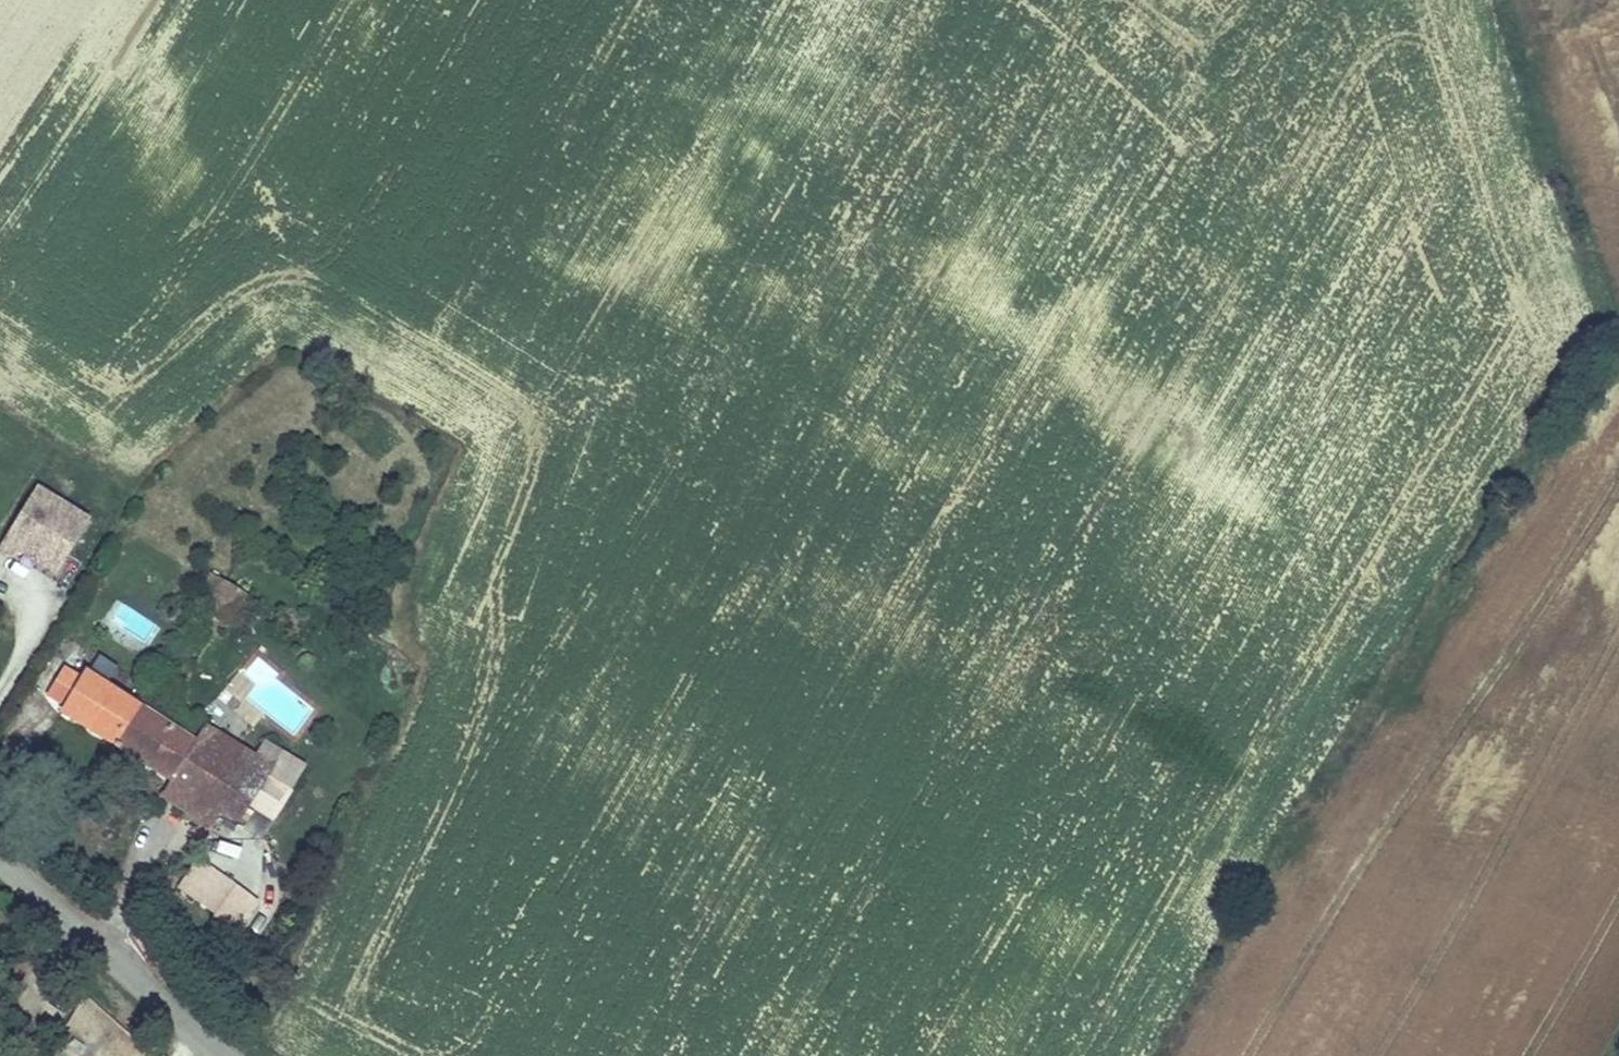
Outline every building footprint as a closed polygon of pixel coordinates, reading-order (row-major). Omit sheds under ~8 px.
[(0,543),(0,548),(54,579),(91,515),(35,483),(0,543)] [(207,610),(226,581),(211,572),(195,596),(204,609),(207,610)] [(245,592),(226,581),(207,610),(225,620),(245,592)] [(79,683),(63,672),(46,696),(64,708),(63,710),(173,784),(218,813),(238,826),(272,774),(206,730),(192,749),(85,674),(79,683)] [(206,829),(218,813),(173,784),(163,801),(206,829)] [(174,893),(241,932),(261,897),(195,858),(174,893)]
